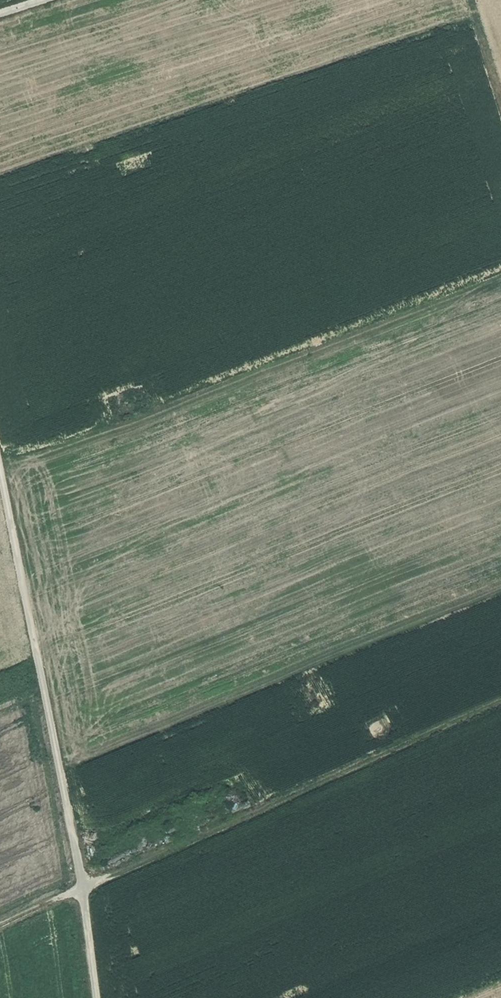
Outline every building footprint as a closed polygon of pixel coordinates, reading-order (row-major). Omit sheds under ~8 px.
[(383,718),(369,725),(375,737),(389,731),(383,718)]
